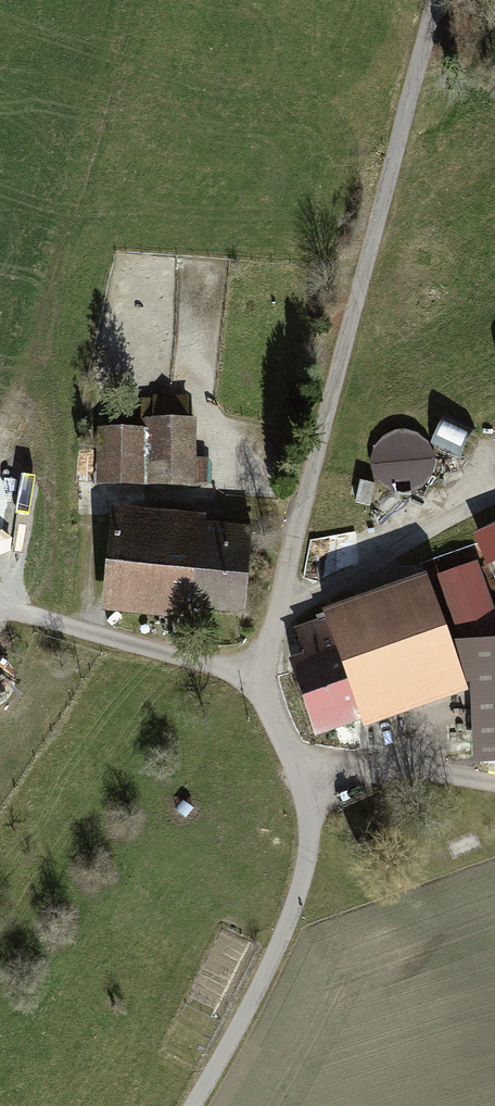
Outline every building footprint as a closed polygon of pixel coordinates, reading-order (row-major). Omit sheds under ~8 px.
[(140,396),(140,428),(97,428),(97,483),(209,484),(209,460),(194,460),(194,419),(187,419),(187,396),(140,396)] [(471,427),(444,415),(431,442),(459,454),(471,427)] [(110,506),(101,611),(187,619),(187,608),(241,613),(248,527),(203,523),(204,514),(110,506)] [(475,534),(488,564),(494,560),(494,526),(475,534)] [(313,736),(360,719),(362,728),(472,690),(476,760),(494,760),(494,616),(476,562),(437,576),(461,643),(447,644),(425,581),(296,627),(306,656),(289,661),(313,736)]
